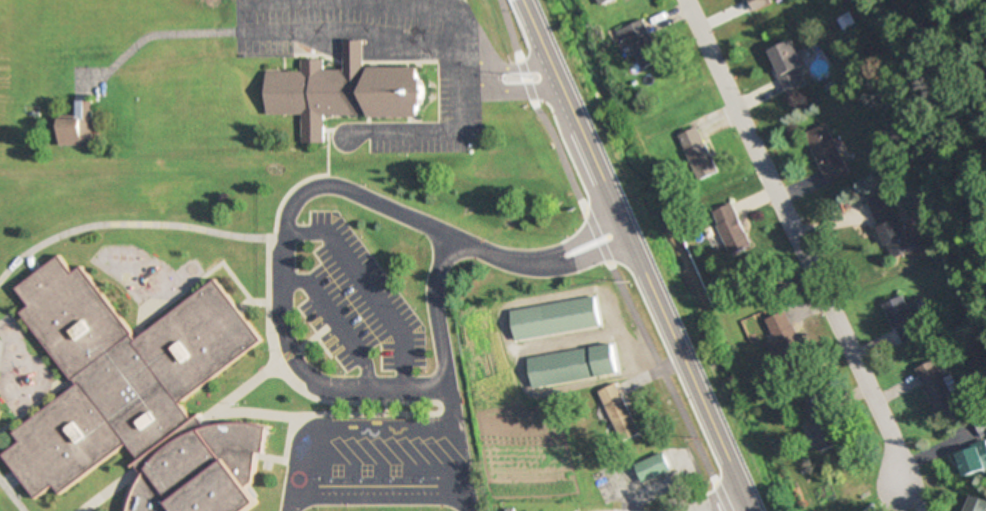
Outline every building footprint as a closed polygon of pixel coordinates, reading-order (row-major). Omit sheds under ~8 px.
[(858,25),(851,12),(837,19),(843,32),(858,25)] [(645,69),(664,60),(645,19),(616,32),(620,42),(631,38),(645,69)] [(324,115),(427,116),(427,68),(365,67),(365,41),(346,41),(345,70),(323,69),(323,59),(302,59),(301,71),(267,71),(267,114),(303,115),(303,142),(324,142),(324,115)] [(785,93),(804,85),(798,70),(804,67),(793,41),(767,51),(785,93)] [(94,145),(94,100),(76,100),(76,118),(62,118),(62,145),(94,145)] [(849,176),(827,124),(806,133),(829,185),(849,176)] [(718,174),(701,127),(681,134),(698,182),(718,174)] [(924,248),(918,236),(907,241),(886,194),(867,203),(894,262),(924,248)] [(753,247),(736,203),(714,211),(731,255),(753,247)] [(195,420),(193,420),(183,404),(183,397),(264,346),(223,282),(134,338),(87,264),(74,273),(64,257),(17,287),(31,308),(25,311),(75,391),(13,430),(22,443),(7,452),(7,455),(35,499),(57,486),(60,490),(125,449),(127,449),(136,463),(132,510),(253,510),(263,504),(258,496),(265,426),(195,420)] [(886,305),(904,346),(923,338),(904,297),(886,305)] [(601,328),(597,298),(512,310),(516,340),(601,328)] [(767,319),(774,339),(768,342),(774,359),(803,349),(789,311),(767,319)] [(533,387),(619,375),(615,345),(529,357),(533,387)] [(938,417),(957,409),(937,360),(917,369),(938,417)] [(601,392),(622,441),(640,433),(619,384),(601,392)] [(803,409),(822,452),(844,443),(825,399),(803,409)] [(985,434),(985,416),(973,421),(979,437),(985,434)] [(958,453),(965,477),(985,471),(985,445),(958,453)] [(673,470),(664,452),(636,465),(645,483),(673,470)] [(972,495),(967,510),(985,510),(985,500),(972,495)]
